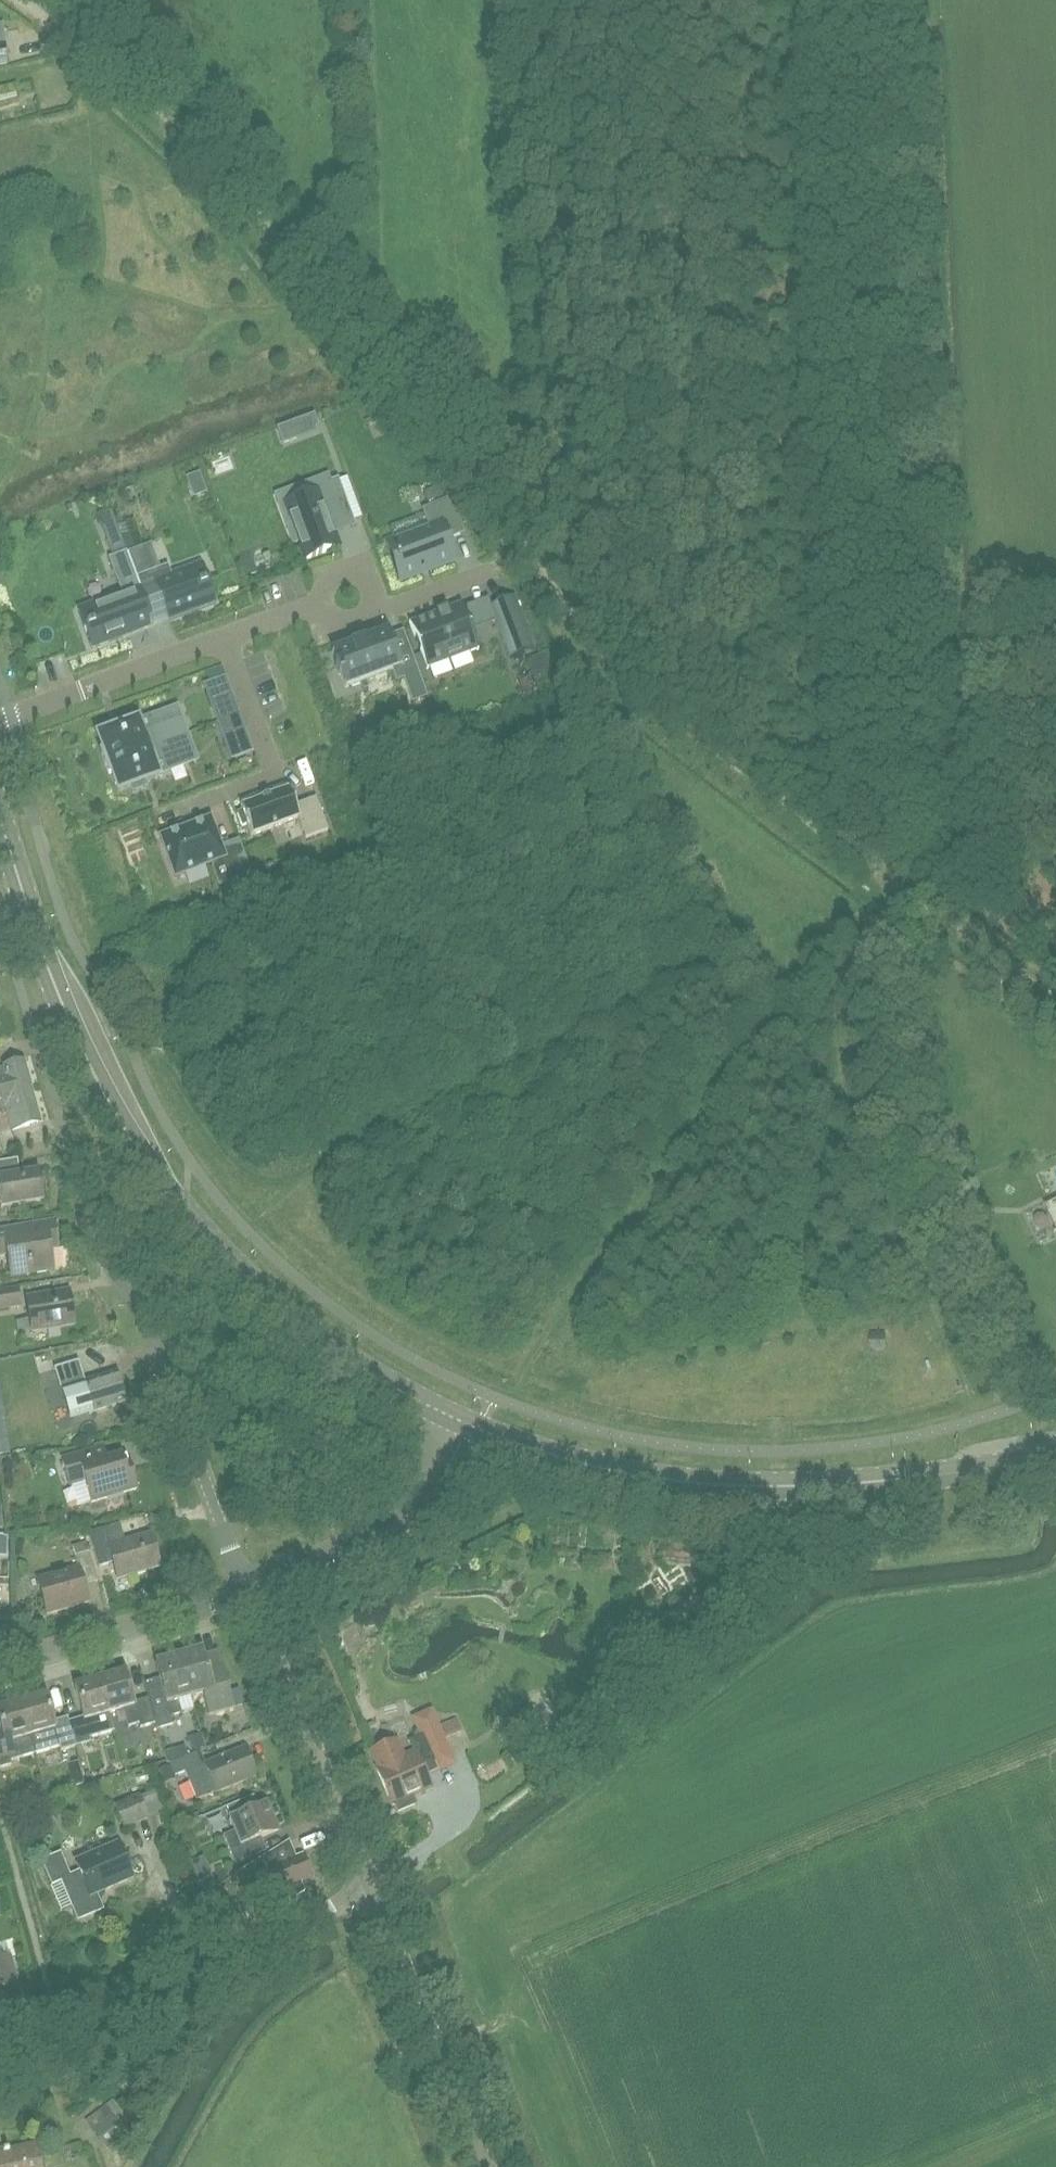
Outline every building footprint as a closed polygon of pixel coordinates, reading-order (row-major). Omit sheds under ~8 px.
[(9,95),(7,88),(0,90),(0,97),(9,95)] [(319,427),(314,415),(278,428),(278,429),(292,424),(296,435),(315,428),(319,427)] [(354,522),(337,478),(315,487),(317,492),(284,504),(304,560),(339,547),(333,530),(354,522)] [(453,561),(446,540),(463,534),(457,519),(445,502),(423,510),(429,527),(389,542),(397,564),(395,564),(401,580),(453,561)] [(92,647),(148,627),(133,586),(137,584),(125,552),(108,558),(121,594),(90,606),(92,611),(80,615),(92,647)] [(152,573),(145,553),(129,559),(136,579),(152,573)] [(214,602),(202,569),(187,575),(186,570),(155,582),(169,619),(214,602)] [(533,649),(514,598),(489,607),(509,658),(533,649)] [(477,649),(461,605),(409,624),(426,669),(477,649)] [(400,667),(387,632),(332,652),(337,665),(335,666),(338,675),(340,674),(345,687),(400,667)] [(213,705),(219,722),(240,714),(234,698),(213,705)] [(245,727),(240,714),(219,722),(224,735),(245,727)] [(106,764),(188,733),(182,717),(144,731),(139,719),(123,725),(121,720),(108,725),(110,730),(98,734),(105,752),(102,753),(106,764)] [(160,776),(156,764),(194,750),(188,733),(106,764),(110,774),(113,773),(119,791),(131,787),(133,792),(146,787),(144,782),(160,776)] [(327,831),(315,798),(295,806),(289,790),(240,808),(242,812),(237,814),(242,827),(247,825),(251,836),(298,819),(305,839),(327,831)] [(220,846),(209,819),(160,837),(174,877),(224,859),(232,882),(251,875),(238,840),(220,846)] [(317,849),(344,841),(342,833),(314,840),(317,849)] [(2,1067),(2,1068),(0,1068),(0,1099),(10,1096),(11,1097),(31,1092),(23,1061),(2,1067)] [(31,1092),(11,1097),(10,1096),(0,1099),(0,1112),(2,1111),(5,1111),(10,1130),(39,1123),(31,1092)] [(2,1162),(0,1162),(0,1203),(1,1206),(2,1206),(42,1200),(38,1171),(10,1176),(8,1161),(2,1162)] [(1044,1204),(1055,1230),(1055,1198),(1044,1204)] [(57,1246),(53,1222),(2,1230),(0,1230),(0,1246),(2,1246),(5,1246),(10,1277),(53,1270),(49,1247),(57,1246)] [(18,1288),(2,1291),(0,1291),(0,1309),(2,1309),(21,1305),(18,1288)] [(31,1331),(74,1324),(68,1292),(26,1299),(31,1331)] [(54,1379),(55,1382),(50,1384),(53,1393),(58,1392),(63,1411),(88,1403),(91,1412),(124,1401),(116,1373),(78,1385),(75,1372),(54,1379)] [(102,1447),(62,1459),(70,1485),(85,1480),(91,1502),(136,1489),(127,1456),(106,1462),(102,1447)] [(119,1524),(94,1531),(88,1533),(98,1567),(104,1565),(112,1563),(117,1580),(160,1567),(149,1534),(124,1541),(119,1524)] [(89,1552),(88,1552),(85,1541),(72,1545),(75,1556),(74,1556),(77,1567),(36,1579),(46,1614),(88,1602),(83,1585),(97,1581),(89,1552)] [(202,1649),(178,1656),(190,1696),(203,1692),(206,1706),(209,1716),(233,1709),(230,1699),(223,1674),(210,1678),(202,1649)] [(190,1696),(178,1656),(155,1663),(164,1693),(147,1698),(154,1723),(156,1730),(174,1725),(172,1716),(181,1713),(177,1700),(190,1696)] [(124,1671),(99,1679),(109,1713),(123,1709),(128,1726),(138,1723),(140,1727),(154,1723),(147,1698),(133,1702),(124,1671)] [(109,1713),(99,1679),(74,1686),(83,1717),(68,1721),(67,1717),(75,1746),(90,1742),(89,1738),(100,1734),(95,1717),(109,1713)] [(61,1750),(75,1746),(67,1717),(52,1721),(45,1694),(20,1702),(30,1736),(35,1753),(49,1749),(59,1746),(61,1750)] [(20,1702),(2,1707),(0,1707),(0,1728),(2,1736),(3,1740),(2,1740),(0,1741),(0,1768),(2,1767),(11,1765),(10,1760),(21,1757),(35,1753),(30,1736),(20,1702)] [(410,1740),(414,1750),(403,1755),(396,1740),(371,1751),(378,1766),(375,1767),(392,1806),(395,1804),(398,1812),(418,1803),(415,1795),(432,1788),(420,1762),(432,1757),(434,1762),(449,1756),(442,1739),(459,1731),(454,1720),(410,1740)] [(204,1763),(199,1751),(187,1757),(169,1764),(174,1776),(185,1772),(196,1800),(215,1792),(215,1793),(256,1776),(244,1747),(204,1763)] [(148,1815),(152,1814),(144,1795),(140,1796),(139,1794),(114,1804),(124,1829),(149,1818),(148,1815)] [(267,1803),(256,1808),(252,1798),(254,1797),(254,1796),(188,1823),(189,1824),(229,1807),(233,1817),(229,1819),(234,1831),(223,1835),(234,1864),(258,1854),(252,1840),(278,1830),(267,1803)] [(303,1855),(294,1860),(286,1841),(245,1868),(251,1882),(262,1877),(274,1904),(304,1891),(300,1881),(312,1876),(303,1855)] [(95,1893),(131,1877),(117,1844),(75,1862),(80,1872),(69,1876),(59,1853),(42,1861),(52,1885),(61,1881),(78,1919),(102,1909),(95,1893)] [(2,1959),(0,1960),(0,2007),(2,2007),(20,2003),(11,1957),(2,1959)] [(115,2098),(106,2105),(85,2121),(94,2131),(107,2150),(137,2128),(115,2098)] [(2,2149),(0,2150),(0,2166),(41,2166),(36,2144),(9,2150),(8,2148),(2,2149)]
